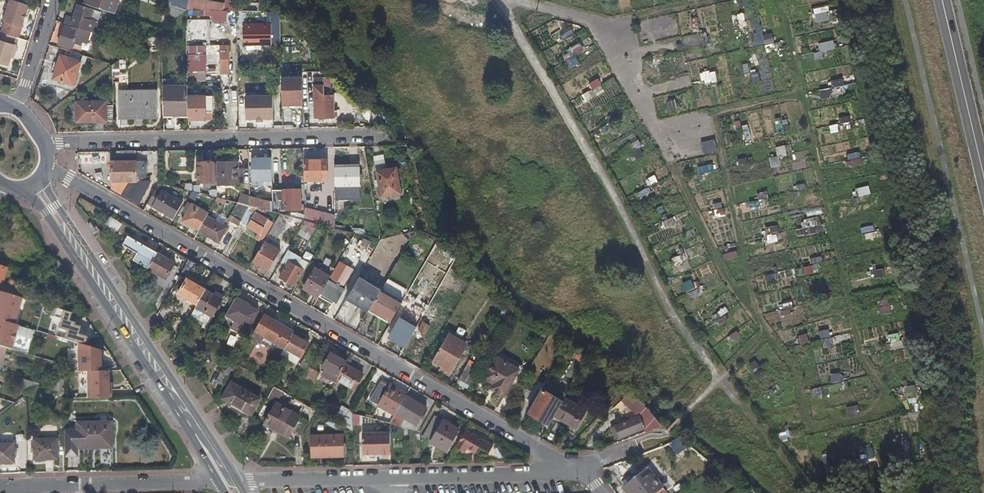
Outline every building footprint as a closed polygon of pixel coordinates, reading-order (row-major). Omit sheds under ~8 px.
[(6,22),(3,33),(17,37),(19,38),(30,4),(16,0),(11,0),(5,21),(6,22)] [(84,2),(115,12),(119,0),(85,0),(84,2)] [(169,3),(186,9),(189,0),(170,0),(169,3)] [(206,0),(189,0),(186,9),(193,9),(204,9),(212,10),(224,10),(225,3),(206,0)] [(186,9),(169,3),(166,14),(176,17),(186,9)] [(73,17),(66,14),(64,22),(77,26),(91,31),(95,32),(98,21),(91,19),(94,9),(77,4),(73,17)] [(828,5),(812,10),(815,22),(832,18),(828,5)] [(674,16),(653,17),(653,36),(675,35),(674,16)] [(195,19),(187,19),(187,32),(195,31),(195,19)] [(206,19),(195,19),(195,31),(195,44),(206,44),(205,34),(206,19)] [(272,23),(243,24),(244,45),(272,45),(272,23)] [(76,27),(65,24),(58,44),(69,48),(72,41),(79,43),(81,38),(88,41),(91,31),(77,26),(76,27)] [(563,40),(573,36),(570,29),(560,34),(563,40)] [(0,32),(0,63),(9,65),(13,52),(15,44),(17,37),(3,33),(0,32)] [(819,52),(835,48),(834,42),(818,45),(819,52)] [(230,45),(221,44),(222,73),(230,73),(230,45)] [(64,55),(61,54),(53,78),(74,84),(81,60),(80,60),(82,54),(66,49),(64,55)] [(206,54),(188,55),(189,70),(206,70),(206,54)] [(706,58),(688,61),(696,108),(716,105),(712,83),(717,82),(715,72),(708,73),(706,58)] [(749,73),(752,83),(759,81),(756,71),(749,73)] [(314,84),(314,116),(316,117),(334,117),(333,95),(330,95),(324,95),(324,85),(324,78),(323,77),(314,77),(314,84)] [(300,107),(299,78),(278,78),(278,108),(300,107)] [(590,97),(603,93),(599,79),(586,83),(590,97)] [(211,82),(202,83),(203,91),(211,90),(211,82)] [(188,85),(163,85),(164,115),(189,115),(188,85)] [(157,89),(119,90),(120,116),(158,116),(157,89)] [(206,95),(188,95),(189,119),(207,119),(207,110),(214,110),(213,93),(206,93),(206,95)] [(273,95),(246,95),(246,118),(274,118),(273,95)] [(77,100),(77,108),(77,122),(108,121),(108,120),(114,120),(114,105),(107,105),(107,100),(77,100)] [(839,124),(829,125),(830,133),(839,132),(839,124)] [(744,141),(750,139),(747,125),(741,126),(744,141)] [(700,143),(704,155),(717,151),(713,139),(700,143)] [(637,141),(626,146),(633,159),(644,154),(637,141)] [(272,154),(252,155),(253,180),(272,179),(272,154)] [(374,166),(384,165),(383,155),(373,156),(374,166)] [(770,168),(780,166),(778,156),(768,158),(770,168)] [(305,159),(305,168),(305,178),(305,180),(328,180),(327,159),(305,159)] [(147,160),(112,160),(112,182),(125,181),(141,181),(147,181),(147,160)] [(215,162),(197,161),(198,182),(216,182),(215,162)] [(239,161),(217,161),(217,184),(239,184),(239,161)] [(359,164),(334,164),(335,186),(360,186),(359,164)] [(397,167),(377,171),(382,197),(401,193),(397,167)] [(646,178),(648,186),(657,183),(655,176),(646,178)] [(141,181),(125,181),(120,190),(132,197),(141,181)] [(166,183),(160,182),(148,203),(175,218),(184,201),(171,193),(169,197),(161,191),(166,183)] [(192,183),(186,183),(185,188),(191,190),(200,192),(200,185),(192,185),(192,183)] [(858,197),(869,194),(868,186),(856,189),(858,197)] [(273,193),(273,201),(273,211),(280,213),(280,210),(302,210),(301,188),(283,188),(283,200),(278,200),(278,192),(273,193)] [(757,193),(758,200),(768,197),(767,191),(757,193)] [(250,196),(240,193),(238,202),(250,205),(250,196)] [(273,201),(250,196),(250,205),(267,209),(273,211),(273,201)] [(238,202),(218,197),(209,212),(207,215),(228,226),(219,241),(199,230),(194,238),(222,254),(237,227),(227,221),(231,214),(238,202)] [(183,211),(187,213),(183,221),(199,230),(207,215),(209,212),(193,203),(192,204),(188,202),(183,211)] [(250,205),(238,202),(231,214),(241,220),(250,205)] [(721,202),(713,204),(715,217),(723,215),(721,202)] [(267,209),(250,205),(241,220),(241,222),(247,225),(247,226),(259,233),(256,237),(263,241),(272,226),(266,223),(269,218),(264,216),(267,209)] [(306,220),(280,213),(270,232),(278,236),(286,220),(302,226),(306,220)] [(241,220),(231,214),(227,221),(237,227),(241,222),(241,220)] [(228,226),(207,215),(199,230),(219,241),(228,226)] [(123,223),(112,216),(107,223),(118,231),(123,223)] [(318,223),(306,220),(302,226),(298,233),(308,238),(318,223)] [(778,225),(764,227),(765,235),(779,233),(778,225)] [(416,232),(403,235),(410,242),(416,232)] [(123,244),(137,252),(133,259),(149,268),(158,252),(128,235),(123,244)] [(372,242),(364,238),(360,246),(368,250),(372,242)] [(280,250),(264,241),(253,261),(269,270),(280,250)] [(403,255),(383,243),(369,267),(378,272),(375,277),(386,283),(403,255)] [(419,258),(423,250),(412,244),(408,252),(419,258)] [(674,248),(666,253),(670,259),(678,254),(674,248)] [(737,251),(722,254),(723,261),(738,258),(737,251)] [(176,262),(158,252),(149,268),(166,278),(176,262)] [(298,267),(289,261),(280,276),(295,285),(304,270),(305,271),(310,263),(302,259),(298,267)] [(331,276),(316,267),(303,288),(319,297),(321,294),(327,283),(331,276)] [(382,290),(359,277),(348,298),(370,311),(370,309),(382,290)] [(206,288),(188,278),(179,293),(198,303),(206,288)] [(684,293),(695,289),(691,280),(681,284),(684,293)] [(344,293),(327,283),(321,294),(337,304),(344,293)] [(25,289),(10,285),(8,293),(21,297),(22,297),(25,289)] [(207,287),(206,288),(198,303),(196,307),(213,316),(223,298),(207,287)] [(382,289),(382,290),(370,309),(392,322),(403,301),(382,289)] [(14,324),(21,297),(8,293),(0,291),(0,320),(14,324)] [(259,310),(236,297),(226,315),(236,320),(232,328),(244,335),(248,328),(249,328),(259,310)] [(53,315),(60,318),(55,336),(83,344),(86,335),(77,332),(79,325),(73,323),(73,321),(67,319),(70,310),(55,306),(53,315)] [(404,312),(401,317),(417,326),(420,321),(404,312)] [(722,326),(728,319),(723,315),(717,321),(722,326)] [(417,326),(401,317),(390,337),(406,346),(417,326)] [(295,331),(274,318),(264,336),(285,349),(294,333),(295,331)] [(0,320),(0,346),(5,347),(10,349),(17,325),(14,324),(0,320)] [(430,326),(424,322),(419,330),(425,334),(430,326)] [(827,329),(818,332),(820,339),(829,336),(827,329)] [(310,342),(294,333),(285,349),(301,358),(310,342)] [(468,344),(449,333),(433,361),(442,366),(452,372),(468,344)] [(898,333),(888,335),(890,342),(899,340),(898,333)] [(806,334),(797,336),(799,344),(808,342),(806,334)] [(285,349),(282,355),(297,364),(301,358),(285,349)] [(578,349),(575,353),(586,361),(589,356),(578,349)] [(348,360),(332,351),(322,367),(339,376),(346,363),(348,360)] [(575,353),(573,357),(584,364),(586,361),(575,353)] [(520,369),(498,357),(485,379),(490,381),(494,384),(491,389),(505,396),(520,369)] [(346,363),(339,376),(337,379),(355,389),(364,373),(346,363)] [(479,371),(467,364),(459,379),(470,385),(479,371)] [(310,366),(308,370),(301,382),(311,388),(320,373),(319,372),(320,371),(310,366)] [(442,366),(439,370),(450,376),(452,372),(442,366)] [(319,372),(320,373),(336,382),(337,379),(339,376),(322,367),(320,371),(319,372)] [(231,373),(223,368),(216,381),(224,385),(231,373)] [(108,370),(86,371),(87,398),(111,397),(111,389),(108,387),(108,370)] [(41,384),(23,378),(17,402),(27,394),(41,384)] [(64,379),(54,379),(55,395),(65,395),(64,379)] [(390,385),(381,380),(370,399),(396,413),(397,413),(407,395),(408,392),(391,383),(390,385)] [(262,398),(232,381),(223,398),(252,414),(262,398)] [(564,400),(543,388),(529,413),(550,425),(555,416),(564,400)] [(279,399),(281,391),(271,389),(270,397),(279,399)] [(618,394),(611,389),(605,397),(608,400),(611,402),(618,394)] [(627,395),(640,407),(649,417),(657,427),(663,425),(656,413),(646,401),(639,396),(636,399),(629,392),(627,395)] [(428,407),(407,395),(397,413),(417,425),(428,407)] [(621,400),(638,416),(611,427),(616,439),(644,428),(646,432),(657,427),(649,417),(640,407),(627,395),(621,400)] [(565,399),(564,400),(555,416),(576,428),(587,410),(565,399)] [(611,402),(608,400),(600,409),(602,411),(611,402)] [(302,416),(277,402),(264,424),(290,438),(302,416)] [(354,412),(343,406),(334,420),(353,431),(353,413),(354,412)] [(847,417),(858,416),(857,406),(847,407),(847,417)] [(443,420),(435,415),(422,437),(430,442),(443,420)] [(444,419),(443,420),(430,442),(447,451),(460,428),(444,419)] [(114,422),(78,423),(79,450),(98,450),(97,445),(114,445),(114,422)] [(74,426),(66,426),(66,438),(74,438),(74,426)] [(493,445),(466,429),(456,447),(465,452),(467,447),(476,453),(480,446),(490,452),(493,445)] [(778,434),(780,441),(788,439),(785,431),(778,434)] [(390,432),(363,433),(363,454),(391,453),(390,432)] [(343,434),(312,435),(313,457),(344,456),(343,434)] [(59,439),(35,440),(35,461),(59,460),(59,439)] [(0,443),(0,464),(14,464),(14,443),(0,443)] [(648,468),(623,489),(626,492),(657,492),(664,488),(648,468)]
